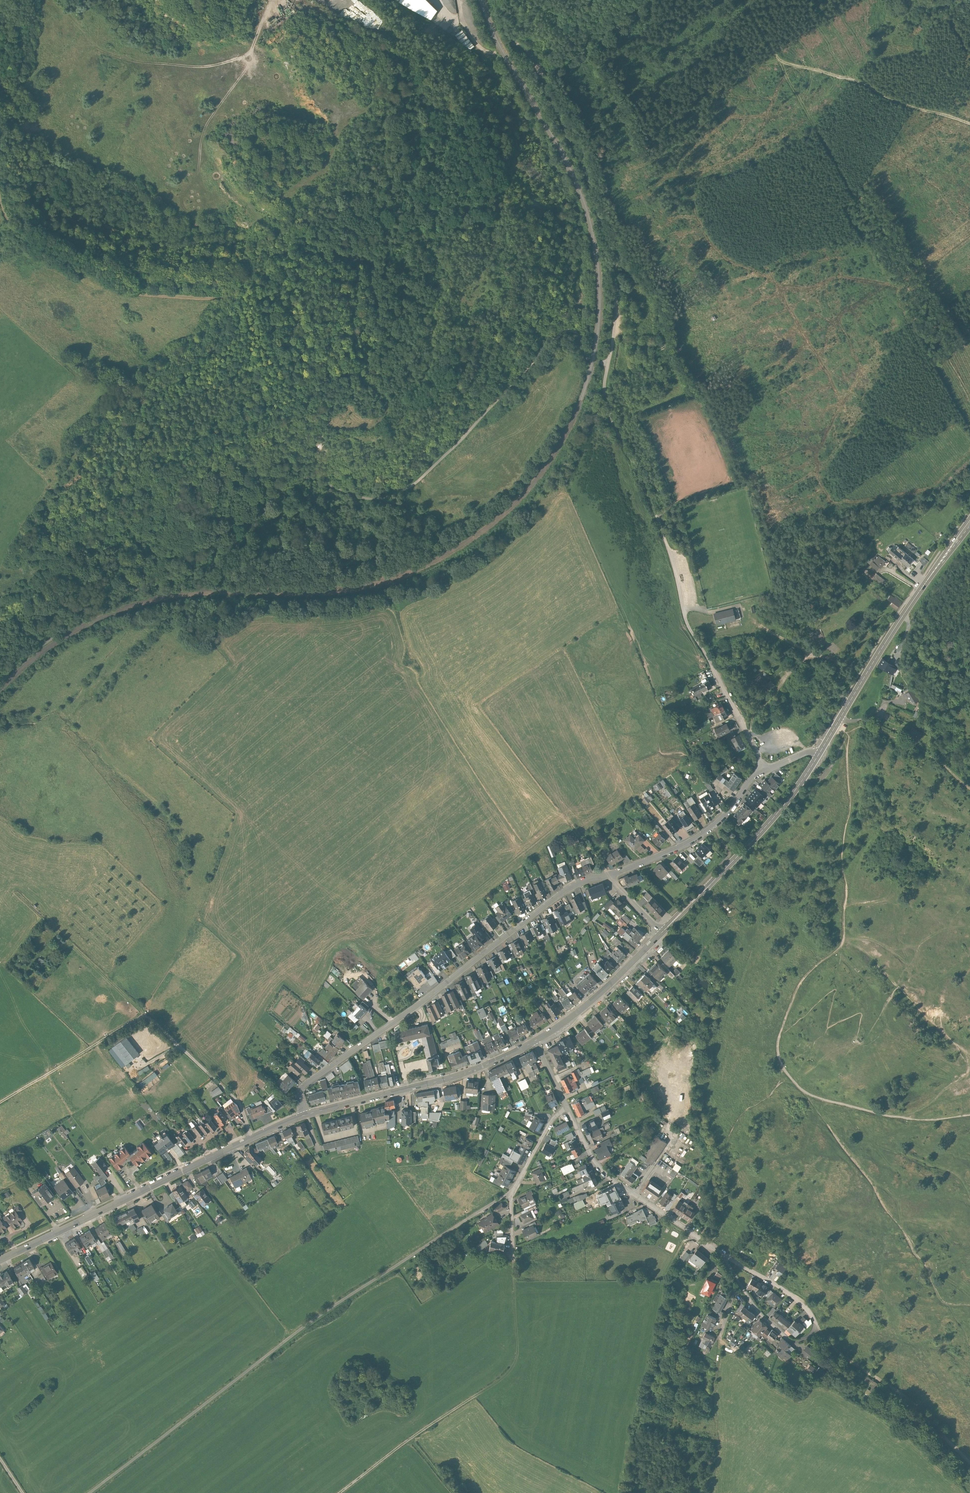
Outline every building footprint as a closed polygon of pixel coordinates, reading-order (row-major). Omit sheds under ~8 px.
[(422,2),(420,0),(412,0),(408,6),(415,11),(422,2)] [(416,11),(427,19),(434,9),(422,1),(416,11)] [(463,29),(456,34),(468,51),(475,46),(463,29)] [(905,546),(913,553),(916,549),(908,542),(905,546)] [(891,548),(889,547),(887,549),(887,550),(907,567),(913,559),(909,556),(910,555),(909,554),(908,555),(898,547),(895,550),(894,549),(893,549),(891,547),(891,548)] [(928,557),(926,554),(920,561),(924,565),(928,561),(926,559),(928,557)] [(886,562),(879,556),(874,562),(873,562),(870,565),(876,570),(879,567),(880,568),(886,562)] [(875,575),(866,569),(864,573),(882,585),(885,581),(876,574),(875,575)] [(895,599),(890,595),(888,599),(893,603),(891,606),(896,610),(901,603),(895,598),(895,599)] [(735,620),(732,609),(725,611),(726,613),(719,614),(718,613),(714,614),(717,625),(735,620)] [(896,668),(882,659),(878,665),(893,674),(896,668)] [(768,684),(760,676),(756,680),(767,692),(770,689),(767,686),(769,685),(768,684)] [(712,688),(708,681),(692,690),(696,697),(712,688)] [(900,695),(902,689),(894,687),(892,693),(900,695)] [(912,690),(904,695),(910,704),(912,703),(913,705),(919,701),(912,690)] [(714,708),(717,714),(725,710),(721,704),(719,705),(718,704),(716,705),(717,706),(714,708)] [(725,710),(717,714),(713,716),(715,720),(719,718),(721,721),(728,718),(725,710)] [(729,731),(726,725),(715,731),(718,736),(729,731)] [(922,734),(912,730),(908,738),(914,741),(914,742),(917,744),(922,734)] [(744,746),(739,736),(732,740),(737,750),(744,746)] [(742,779),(735,774),(729,782),(720,776),(727,770),(725,767),(709,780),(718,796),(722,790),(730,796),(742,779)] [(725,777),(732,772),(729,768),(723,774),(725,777)] [(771,777),(767,782),(773,788),(775,790),(780,785),(777,782),(773,778),(771,777)] [(673,794),(662,779),(654,785),(664,800),(673,794)] [(768,793),(773,788),(767,782),(765,781),(760,786),(768,793)] [(753,792),(751,794),(761,802),(765,798),(756,790),(754,792),(753,792)] [(716,807),(707,791),(699,796),(708,811),(716,807)] [(643,799),(647,804),(654,798),(650,793),(643,799)] [(761,802),(751,794),(749,796),(750,797),(748,799),(757,807),(761,802)] [(699,811),(694,804),(691,806),(688,800),(684,803),(695,820),(701,815),(699,811)] [(752,811),(744,804),(733,817),(735,819),(741,824),(752,811)] [(685,815),(683,812),(682,813),(681,812),(678,814),(679,815),(678,816),(683,824),(681,825),(687,832),(695,827),(691,822),(687,815),(686,815),(685,815)] [(671,818),(667,822),(675,831),(680,827),(671,818)] [(675,831),(667,822),(663,825),(671,835),(675,831)] [(644,840),(634,830),(624,841),(634,851),(644,840)] [(665,840),(659,834),(653,840),(659,846),(665,840)] [(710,850),(703,843),(696,850),(697,852),(696,854),(698,856),(700,858),(702,856),(702,857),(710,850)] [(617,850),(611,854),(617,861),(617,862),(623,858),(617,850)] [(617,861),(611,854),(606,858),(612,865),(617,861)] [(700,858),(698,856),(694,861),(699,867),(704,862),(700,858)] [(580,862),(582,867),(586,875),(593,871),(590,866),(594,864),(591,857),(580,862)] [(684,865),(677,857),(670,863),(678,871),(684,865)] [(561,874),(558,875),(561,881),(563,880),(565,884),(572,881),(565,862),(557,865),(561,874)] [(668,871),(660,864),(654,870),(661,877),(668,871)] [(586,875),(582,867),(575,871),(578,878),(586,875)] [(640,881),(637,874),(628,878),(628,876),(624,877),(626,881),(628,886),(640,881)] [(555,884),(560,881),(557,876),(552,878),(546,880),(550,890),(557,887),(555,884)] [(546,895),(540,882),(534,886),(540,898),(546,895)] [(604,889),(602,884),(589,889),(592,898),(600,894),(599,892),(600,892),(600,891),(604,889)] [(536,903),(532,895),(525,898),(529,906),(536,903)] [(584,909),(578,896),(571,900),(577,912),(584,909)] [(658,904),(652,897),(645,904),(659,918),(666,911),(661,906),(662,905),(659,902),(658,904)] [(525,911),(519,898),(513,901),(518,914),(525,911)] [(624,905),(617,899),(610,907),(616,913),(624,905)] [(510,914),(501,902),(494,908),(497,912),(496,913),(502,921),(506,918),(506,917),(510,914)] [(574,913),(569,904),(564,906),(567,912),(569,916),(574,913)] [(564,913),(561,908),(555,911),(559,919),(560,918),(563,924),(571,920),(569,916),(567,912),(564,913)] [(599,912),(593,918),(595,921),(601,914),(599,912)] [(492,918),(490,915),(482,920),(486,925),(485,925),(489,930),(496,925),(492,919),(492,918)] [(554,924),(550,916),(544,919),(550,932),(558,929),(555,923),(554,924)] [(616,922),(622,928),(629,934),(632,931),(626,925),(630,921),(624,916),(621,919),(619,918),(616,922)] [(486,935),(477,924),(471,929),(475,934),(480,940),(486,935)] [(543,932),(539,924),(533,927),(536,935),(543,932)] [(606,937),(610,932),(606,928),(602,933),(606,937)] [(632,937),(629,934),(622,928),(619,932),(634,946),(638,941),(632,937)] [(632,931),(629,934),(632,937),(638,941),(643,935),(634,928),(632,931)] [(532,940),(528,932),(522,935),(526,943),(532,940)] [(480,940),(475,934),(470,937),(472,939),(469,941),(474,949),(479,946),(478,945),(479,944),(480,945),(481,945),(483,944),(480,940)] [(617,946),(622,941),(616,937),(612,942),(617,946)] [(523,952),(518,940),(511,943),(517,956),(523,952)] [(470,953),(463,943),(455,949),(463,958),(470,953)] [(509,954),(506,948),(500,951),(504,959),(510,956),(511,959),(515,958),(512,952),(509,954)] [(619,963),(626,955),(617,948),(616,949),(617,950),(614,953),(613,952),(611,955),(619,963)] [(677,957),(669,949),(661,957),(669,965),(671,963),(675,967),(680,961),(677,957)] [(450,959),(444,950),(437,955),(438,956),(436,957),(435,956),(431,959),(438,968),(442,965),(444,968),(446,967),(443,963),(446,961),(446,962),(450,959)] [(502,969),(496,956),(489,959),(495,972),(502,969)] [(602,967),(609,973),(614,968),(607,961),(602,967)] [(667,971),(657,961),(649,969),(659,979),(667,971)] [(603,979),(609,973),(602,967),(598,963),(592,968),(597,973),(596,973),(603,979)] [(491,977),(485,964),(478,967),(484,980),(491,977)] [(428,980),(421,969),(414,974),(413,974),(409,977),(417,989),(422,985),(421,985),(428,980)] [(481,986),(474,972),(467,975),(474,989),(481,986)] [(430,979),(428,980),(431,985),(438,980),(433,973),(428,976),(430,979)] [(330,988),(337,979),(330,974),(323,983),(330,988)] [(597,982),(589,974),(577,985),(584,994),(584,993),(585,994),(588,992),(587,991),(594,985),(595,986),(598,983),(597,982)] [(653,982),(645,974),(638,981),(646,989),(653,982)] [(373,988),(360,976),(350,986),(363,998),(373,988)] [(467,989),(464,981),(457,984),(461,992),(458,993),(461,1000),(468,996),(469,998),(474,996),(470,988),(467,989)] [(641,993),(633,985),(627,992),(635,999),(641,993)] [(453,991),(448,993),(454,1007),(455,1008),(460,1005),(453,991)] [(575,992),(568,997),(574,1004),(580,999),(575,992)] [(449,1010),(454,1007),(448,993),(442,996),(447,1006),(449,1010)] [(567,1009),(574,1004),(568,997),(566,994),(560,999),(567,1009)] [(629,1005),(621,996),(614,1003),(622,1012),(629,1005)] [(433,1004),(433,1006),(439,1017),(444,1014),(438,1002),(433,1004)] [(367,1009),(361,1003),(359,1005),(356,1003),(353,1006),(356,1008),(353,1012),(352,1011),(349,1015),(355,1021),(359,1017),(367,1009)] [(560,1012),(554,1004),(551,1006),(548,1003),(545,1005),(552,1017),(560,1012)] [(439,1017),(433,1006),(428,1008),(433,1020),(439,1017)] [(482,1018),(489,1015),(485,1006),(478,1009),(482,1018)] [(608,1006),(604,1009),(615,1021),(619,1018),(616,1015),(608,1006)] [(611,1024),(615,1021),(604,1009),(600,1012),(608,1022),(609,1021),(611,1024)] [(533,1013),(534,1015),(540,1024),(547,1020),(544,1016),(542,1014),(540,1016),(537,1011),(533,1013)] [(681,1022),(687,1016),(683,1012),(680,1015),(681,1016),(678,1019),(681,1022)] [(534,1028),(540,1024),(534,1015),(531,1017),(533,1020),(530,1022),(534,1028)] [(602,1024),(595,1015),(587,1022),(594,1031),(602,1024)] [(503,1017),(495,1019),(500,1031),(507,1029),(503,1017)] [(428,1024),(394,1033),(397,1042),(422,1036),(427,1058),(435,1056),(437,1056),(432,1034),(429,1027),(428,1027),(428,1024)] [(525,1024),(516,1028),(521,1036),(529,1032),(525,1024)] [(296,1035),(298,1032),(291,1026),(288,1029),(296,1035)] [(513,1040),(521,1036),(516,1028),(509,1032),(513,1040)] [(476,1031),(480,1040),(484,1038),(480,1029),(476,1031)] [(591,1037),(584,1029),(576,1035),(582,1043),(587,1039),(587,1040),(591,1037)] [(337,1034),(331,1042),(338,1048),(344,1040),(337,1034)] [(461,1041),(458,1035),(440,1043),(442,1049),(461,1041)] [(139,1054),(126,1036),(112,1047),(128,1069),(131,1066),(128,1062),(139,1054)] [(502,1036),(493,1041),(498,1049),(505,1045),(503,1041),(505,1040),(502,1036)] [(570,1036),(563,1039),(568,1049),(574,1046),(570,1036)] [(562,1052),(568,1049),(563,1039),(557,1042),(558,1044),(562,1052)] [(375,1051),(382,1050),(382,1048),(391,1046),(389,1040),(373,1043),(375,1051)] [(489,1053),(498,1049),(493,1041),(493,1040),(485,1044),(486,1046),(485,1047),(486,1050),(487,1049),(489,1053)] [(330,1041),(325,1047),(333,1054),(338,1048),(331,1042),(330,1041)] [(467,1054),(467,1055),(470,1062),(484,1057),(478,1041),(469,1045),(470,1048),(465,1049),(467,1054)] [(559,1053),(562,1052),(558,1044),(548,1049),(558,1071),(566,1067),(559,1053)] [(329,1059),(333,1054),(325,1047),(323,1045),(318,1051),(329,1059)] [(320,1060),(309,1051),(308,1051),(304,1055),(304,1056),(315,1065),(317,1063),(318,1063),(320,1060)] [(470,1062),(467,1055),(462,1056),(460,1051),(448,1055),(454,1069),(470,1062)] [(533,1051),(526,1054),(530,1062),(531,1065),(533,1063),(532,1061),(537,1059),(533,1051)] [(533,1069),(531,1065),(530,1062),(526,1054),(519,1057),(523,1065),(524,1065),(528,1072),(533,1069)] [(435,1056),(427,1058),(430,1069),(437,1067),(437,1065),(439,1064),(438,1058),(435,1058),(435,1056)] [(299,1059),(295,1063),(301,1069),(301,1070),(304,1073),(309,1068),(299,1059)] [(350,1059),(340,1066),(344,1072),(354,1066),(350,1059)] [(512,1059),(506,1063),(510,1071),(517,1068),(512,1059)] [(371,1079),(374,1078),(373,1073),(374,1072),(371,1060),(367,1061),(367,1062),(362,1064),(364,1069),(365,1074),(366,1074),(368,1079),(371,1079)] [(297,1074),(301,1070),(301,1069),(295,1063),(293,1061),(288,1067),(297,1074)] [(506,1063),(496,1067),(500,1076),(510,1071),(506,1063)] [(140,1074),(151,1069),(149,1066),(138,1071),(140,1074)] [(500,1076),(496,1067),(489,1071),(502,1099),(509,1096),(500,1076)] [(578,1070),(573,1071),(576,1080),(580,1079),(581,1082),(585,1081),(584,1077),(588,1075),(595,1073),(593,1067),(581,1070),(582,1073),(579,1074),(578,1070)] [(155,1071),(138,1084),(141,1088),(158,1074),(155,1071)] [(386,1072),(386,1073),(389,1085),(396,1083),(394,1074),(390,1075),(389,1071),(386,1072)] [(335,1076),(332,1072),(325,1077),(328,1081),(335,1076)] [(379,1074),(379,1078),(382,1086),(389,1085),(386,1073),(379,1074)] [(288,1074),(283,1080),(290,1086),(295,1080),(288,1074)] [(374,1078),(371,1079),(374,1088),(382,1086),(379,1078),(378,1078),(378,1077),(374,1078)] [(561,1080),(564,1086),(570,1083),(572,1082),(571,1080),(570,1081),(568,1077),(561,1080)] [(366,1090),(374,1088),(371,1079),(368,1079),(366,1080),(366,1078),(364,1078),(366,1090)] [(529,1086),(525,1078),(518,1082),(522,1090),(529,1086)] [(285,1091),(290,1086),(283,1080),(278,1085),(285,1091)] [(347,1084),(343,1085),(345,1095),(349,1094),(348,1093),(357,1091),(357,1092),(361,1091),(358,1081),(354,1082),(354,1081),(346,1082),(347,1084)] [(477,1081),(468,1081),(467,1091),(476,1092),(477,1081)] [(574,1081),(572,1082),(570,1083),(564,1086),(567,1092),(577,1087),(574,1081)] [(342,1096),(345,1095),(343,1085),(339,1086),(339,1084),(331,1086),(331,1087),(327,1088),(328,1089),(330,1098),(330,1099),(333,1098),(333,1097),(341,1095),(342,1096)] [(210,1092),(214,1097),(223,1091),(219,1085),(210,1092)] [(455,1086),(444,1088),(446,1099),(457,1097),(457,1096),(460,1095),(461,1091),(459,1087),(455,1087),(455,1086)] [(328,1089),(316,1092),(319,1101),(330,1098),(328,1089)] [(423,1100),(425,1100),(434,1099),(434,1103),(440,1102),(438,1090),(421,1093),(423,1100)] [(311,1104),(319,1101),(316,1092),(308,1095),(311,1104)] [(558,1103),(553,1092),(546,1096),(551,1106),(558,1103)] [(425,1102),(425,1100),(423,1100),(421,1093),(416,1093),(418,1101),(421,1100),(421,1103),(425,1102)] [(495,1095),(482,1094),(482,1108),(494,1109),(495,1095)] [(284,1103),(277,1096),(270,1102),(276,1110),(284,1103)] [(575,1110),(592,1102),(589,1096),(580,1101),(579,1099),(576,1101),(577,1102),(572,1104),(575,1110)] [(394,1100),(385,1102),(385,1106),(385,1112),(390,1112),(390,1120),(387,1120),(387,1128),(390,1128),(395,1126),(395,1114),(394,1114),(395,1111),(392,1111),(392,1107),(395,1106),(394,1100)] [(593,1101),(592,1102),(575,1110),(578,1116),(582,1115),(582,1116),(587,1114),(585,1110),(587,1109),(588,1109),(596,1106),(593,1101)] [(233,1118),(237,1115),(230,1105),(227,1102),(223,1105),(233,1118)] [(233,1102),(230,1105),(237,1115),(240,1112),(237,1105),(233,1102)] [(266,1112),(262,1103),(250,1108),(254,1117),(266,1112)] [(607,1110),(605,1105),(593,1111),(595,1115),(607,1110)] [(372,1110),(360,1113),(363,1127),(375,1124),(375,1123),(387,1120),(390,1120),(390,1112),(385,1112),(385,1106),(372,1109),(372,1110)] [(225,1117),(219,1110),(214,1114),(221,1124),(225,1121),(223,1118),(225,1117)] [(411,1124),(411,1110),(402,1110),(402,1117),(403,1124),(411,1124)] [(352,1115),(337,1120),(339,1129),(354,1125),(352,1115)] [(545,1121),(536,1116),(530,1127),(539,1132),(545,1121)] [(135,1122),(139,1128),(145,1124),(141,1118),(135,1122)] [(204,1123),(210,1129),(211,1131),(214,1129),(215,1130),(216,1129),(217,1127),(210,1119),(204,1123)] [(587,1134),(598,1128),(594,1119),(582,1125),(587,1134)] [(324,1133),(339,1129),(337,1120),(321,1123),(324,1133)] [(208,1131),(210,1129),(204,1123),(203,1121),(198,1125),(204,1132),(205,1134),(207,1134),(208,1133),(208,1131)] [(569,1127),(566,1121),(554,1128),(556,1133),(560,1131),(561,1132),(569,1127)] [(604,1126),(602,1127),(603,1130),(611,1125),(609,1121),(603,1124),(604,1126)] [(308,1132),(304,1122),(296,1126),(300,1136),(308,1132)] [(201,1134),(204,1132),(198,1125),(197,1123),(194,1125),(192,1123),(190,1125),(199,1136),(200,1136),(201,1136),(201,1134)] [(47,1140),(53,1135),(48,1128),(42,1133),(47,1140)] [(293,1133),(291,1128),(283,1132),(286,1137),(289,1142),(293,1139),(291,1135),(293,1133)] [(600,1128),(587,1134),(591,1143),(598,1140),(604,1137),(600,1128)] [(181,1132),(187,1140),(188,1142),(191,1140),(192,1140),(193,1139),(194,1138),(193,1138),(187,1129),(181,1133),(181,1132)] [(174,1144),(166,1132),(162,1136),(160,1134),(156,1137),(157,1139),(153,1142),(162,1153),(174,1144)] [(185,1142),(187,1140),(181,1132),(176,1135),(175,1135),(183,1144),(184,1145),(185,1144),(185,1142)] [(274,1135),(267,1139),(271,1146),(277,1143),(274,1135)] [(359,1141),(358,1135),(322,1144),(324,1150),(359,1141)] [(645,1159),(651,1164),(667,1143),(656,1135),(646,1148),(647,1148),(643,1154),(642,1154),(640,1157),(644,1160),(645,1159)] [(526,1137),(522,1144),(530,1148),(533,1141),(526,1137)] [(271,1147),(271,1146),(267,1139),(255,1144),(257,1147),(258,1149),(262,1147),(264,1150),(271,1147)] [(297,1142),(302,1150),(306,1148),(301,1140),(297,1142)] [(572,1150),(578,1146),(579,1146),(575,1140),(569,1143),(568,1141),(564,1143),(567,1149),(570,1147),(572,1150)] [(129,1158),(130,1156),(135,1163),(137,1163),(151,1152),(151,1151),(143,1141),(142,1141),(136,1145),(136,1146),(138,1148),(132,1152),(131,1151),(130,1152),(125,1146),(124,1146),(110,1156),(109,1158),(117,1167),(118,1168),(124,1163),(124,1162),(123,1162),(125,1161),(124,1159),(128,1156),(129,1158)] [(554,1147),(546,1143),(542,1151),(550,1155),(554,1147)] [(530,1148),(522,1144),(518,1151),(526,1155),(530,1148)] [(611,1153),(606,1144),(596,1149),(600,1158),(611,1153)] [(259,1151),(258,1149),(257,1147),(254,1148),(251,1146),(250,1147),(249,1147),(249,1149),(245,1153),(255,1163),(261,1158),(256,1153),(257,1152),(259,1151)] [(578,1146),(572,1150),(573,1152),(570,1153),(573,1159),(579,1156),(579,1154),(582,1153),(578,1146)] [(669,1163),(672,1159),(664,1153),(661,1157),(669,1163)] [(107,1167),(100,1157),(97,1159),(96,1158),(93,1160),(94,1161),(92,1163),(95,1167),(95,1168),(97,1170),(98,1170),(100,1173),(107,1167)] [(638,1165),(630,1160),(619,1176),(630,1184),(635,1177),(631,1174),(638,1165)] [(574,1168),(571,1162),(561,1167),(564,1173),(574,1168)] [(677,1162),(670,1173),(676,1177),(683,1165),(677,1162)] [(505,1165),(501,1172),(512,1178),(516,1171),(505,1165)] [(81,1176),(74,1167),(69,1172),(73,1177),(71,1179),(77,1187),(83,1182),(80,1178),(81,1176)] [(212,1175),(209,1168),(196,1174),(201,1183),(206,1180),(205,1179),(212,1175)] [(251,1178),(247,1168),(240,1171),(241,1172),(230,1177),(232,1181),(235,1187),(240,1185),(239,1182),(245,1180),(245,1181),(251,1178)] [(545,1180),(540,1169),(532,1173),(538,1184),(545,1180)] [(582,1173),(585,1180),(595,1176),(592,1170),(588,1172),(587,1170),(585,1171),(582,1173)] [(508,1185),(512,1178),(501,1172),(497,1179),(508,1185)] [(227,1179),(222,1173),(214,1179),(218,1186),(227,1179)] [(598,1182),(595,1176),(585,1180),(572,1187),(575,1192),(588,1185),(587,1183),(588,1182),(590,1185),(588,1186),(589,1188),(594,1185),(594,1184),(598,1182)] [(189,1190),(194,1185),(188,1179),(183,1184),(189,1190)] [(72,1191),(64,1180),(56,1186),(59,1190),(60,1190),(61,1192),(60,1193),(63,1198),(72,1191)] [(662,1189),(649,1180),(642,1191),(655,1200),(662,1189)] [(45,1184),(45,1183),(32,1193),(33,1193),(34,1196),(41,1204),(54,1195),(47,1186),(45,1184)] [(110,1195),(105,1184),(104,1184),(102,1185),(100,1183),(95,1185),(101,1200),(110,1195)] [(187,1196),(180,1186),(176,1189),(175,1189),(172,1191),(182,1206),(186,1203),(183,1199),(187,1196)] [(209,1198),(202,1189),(199,1192),(198,1191),(194,1194),(201,1203),(209,1198)] [(604,1205),(609,1203),(619,1197),(616,1191),(610,1194),(611,1198),(603,1202),(604,1205)] [(578,1194),(569,1199),(571,1203),(577,1200),(578,1201),(588,1196),(586,1192),(582,1194),(578,1194)] [(673,1196),(667,1192),(660,1202),(666,1206),(673,1196)] [(534,1201),(531,1194),(519,1200),(524,1210),(531,1207),(529,1203),(534,1201)] [(620,1197),(619,1197),(609,1203),(613,1211),(615,1212),(618,1210),(618,1211),(621,1210),(621,1209),(624,1207),(625,1205),(623,1203),(624,1203),(622,1200),(620,1197)] [(188,1201),(192,1207),(197,1204),(193,1198),(188,1201)] [(497,1205),(499,1211),(507,1208),(504,1201),(497,1205)] [(673,1210),(681,1215),(686,1207),(683,1204),(683,1203),(679,1201),(673,1210)] [(172,1203),(164,1209),(169,1217),(177,1212),(172,1203)] [(159,1216),(152,1204),(147,1207),(146,1207),(142,1209),(142,1210),(150,1222),(159,1216)] [(695,1213),(686,1207),(681,1215),(689,1221),(695,1213)] [(133,1208),(122,1214),(125,1221),(132,1218),(134,1222),(140,1219),(138,1215),(137,1215),(136,1212),(135,1212),(133,1208)] [(646,1217),(643,1209),(626,1216),(630,1224),(646,1217)] [(15,1210),(10,1213),(18,1224),(21,1222),(21,1221),(22,1220),(15,1210)] [(533,1218),(530,1211),(521,1216),(524,1223),(533,1218)] [(15,1227),(18,1224),(10,1213),(5,1217),(13,1227),(14,1226),(15,1227)] [(654,1217),(652,1213),(647,1216),(650,1222),(649,1223),(650,1226),(657,1223),(655,1220),(656,1219),(655,1216),(654,1217)] [(125,1221),(122,1214),(114,1217),(116,1221),(115,1221),(116,1223),(117,1222),(118,1224),(125,1221)] [(498,1222),(492,1214),(480,1222),(484,1227),(484,1229),(485,1230),(486,1230),(487,1232),(492,1228),(491,1227),(498,1222)] [(104,1222),(100,1225),(106,1235),(110,1232),(104,1222)] [(106,1235),(100,1225),(95,1228),(101,1238),(106,1235)] [(140,1233),(145,1231),(143,1225),(137,1228),(140,1233)] [(194,1228),(198,1237),(205,1234),(201,1225),(194,1228)] [(537,1235),(533,1226),(524,1230),(528,1239),(537,1235)] [(89,1230),(85,1233),(91,1243),(95,1240),(89,1230)] [(91,1243),(85,1233),(80,1236),(86,1246),(91,1243)] [(504,1244),(506,1245),(508,1236),(496,1236),(495,1242),(504,1244)] [(74,1238),(70,1241),(76,1251),(80,1248),(74,1238)] [(121,1240),(116,1242),(123,1254),(127,1251),(121,1240)] [(488,1244),(485,1240),(474,1247),(478,1253),(488,1244)] [(76,1251),(70,1241),(65,1244),(71,1254),(76,1251)] [(504,1247),(504,1244),(495,1242),(491,1241),(489,1250),(499,1252),(499,1250),(505,1251),(506,1247),(504,1247)] [(704,1255),(697,1250),(693,1255),(690,1258),(697,1263),(696,1264),(700,1267),(707,1259),(703,1256),(704,1255)] [(690,1258),(693,1255),(692,1254),(689,1254),(686,1252),(681,1258),(687,1263),(690,1258)] [(85,1256),(89,1264),(94,1262),(90,1254),(85,1256)] [(30,1259),(21,1263),(26,1271),(27,1274),(31,1272),(29,1269),(34,1266),(30,1259)] [(786,1269),(777,1261),(772,1267),(775,1269),(776,1268),(779,1271),(776,1275),(780,1278),(786,1269)] [(57,1273),(50,1262),(42,1268),(48,1277),(51,1275),(52,1276),(57,1273)] [(26,1271),(21,1263),(14,1267),(15,1269),(14,1270),(17,1276),(26,1271)] [(84,1277),(88,1274),(83,1265),(78,1268),(84,1277)] [(95,1280),(100,1278),(96,1270),(91,1273),(95,1280)] [(1,1285),(6,1282),(8,1286),(13,1282),(7,1271),(3,1273),(3,1272),(0,1274),(0,1285),(1,1285)] [(716,1283),(707,1278),(701,1291),(710,1295),(716,1283)] [(753,1290),(757,1292),(761,1285),(752,1280),(748,1287),(746,1290),(751,1293),(753,1290)] [(25,1283),(17,1288),(22,1296),(30,1290),(25,1283)] [(761,1285),(757,1292),(756,1293),(762,1297),(763,1296),(765,1293),(766,1294),(768,1291),(769,1289),(761,1284),(761,1285)] [(720,1312),(728,1297),(725,1296),(727,1293),(722,1291),(719,1297),(716,1295),(713,1300),(717,1302),(713,1309),(716,1310),(715,1312),(718,1314),(719,1312),(720,1312)] [(771,1293),(768,1291),(766,1294),(765,1293),(763,1296),(766,1298),(769,1300),(774,1295),(771,1293)] [(781,1301),(774,1295),(769,1300),(767,1302),(775,1309),(781,1301)] [(737,1313),(741,1317),(746,1310),(743,1308),(744,1307),(742,1305),(737,1313)] [(751,1315),(746,1310),(741,1317),(746,1321),(751,1315)] [(770,1319),(777,1325),(780,1322),(779,1321),(781,1318),(778,1316),(781,1313),(778,1310),(770,1319)] [(716,1318),(708,1315),(702,1326),(703,1326),(702,1329),(708,1331),(709,1328),(712,1330),(714,1324),(713,1324),(716,1318)] [(755,1317),(751,1315),(746,1321),(750,1324),(755,1317)] [(780,1322),(777,1325),(786,1332),(787,1331),(791,1327),(781,1318),(779,1321),(780,1322)] [(752,1331),(759,1338),(765,1331),(767,1329),(760,1322),(752,1331)] [(794,1323),(791,1327),(787,1331),(792,1335),(793,1334),(796,1337),(799,1334),(801,1335),(805,1330),(799,1324),(797,1326),(794,1323)] [(770,1335),(765,1331),(759,1338),(761,1339),(764,1337),(766,1339),(766,1338),(770,1335)] [(772,1332),(770,1335),(766,1338),(772,1343),(778,1337),(772,1332)] [(715,1338),(706,1334),(703,1338),(706,1340),(704,1344),(711,1347),(715,1338)] [(735,1337),(730,1342),(735,1346),(740,1340),(735,1337)] [(791,1347),(782,1340),(778,1346),(786,1353),(791,1347)] [(703,1352),(708,1354),(711,1347),(707,1345),(703,1352)] [(815,1353),(807,1347),(800,1355),(806,1360),(808,1358),(810,1359),(815,1353)]
